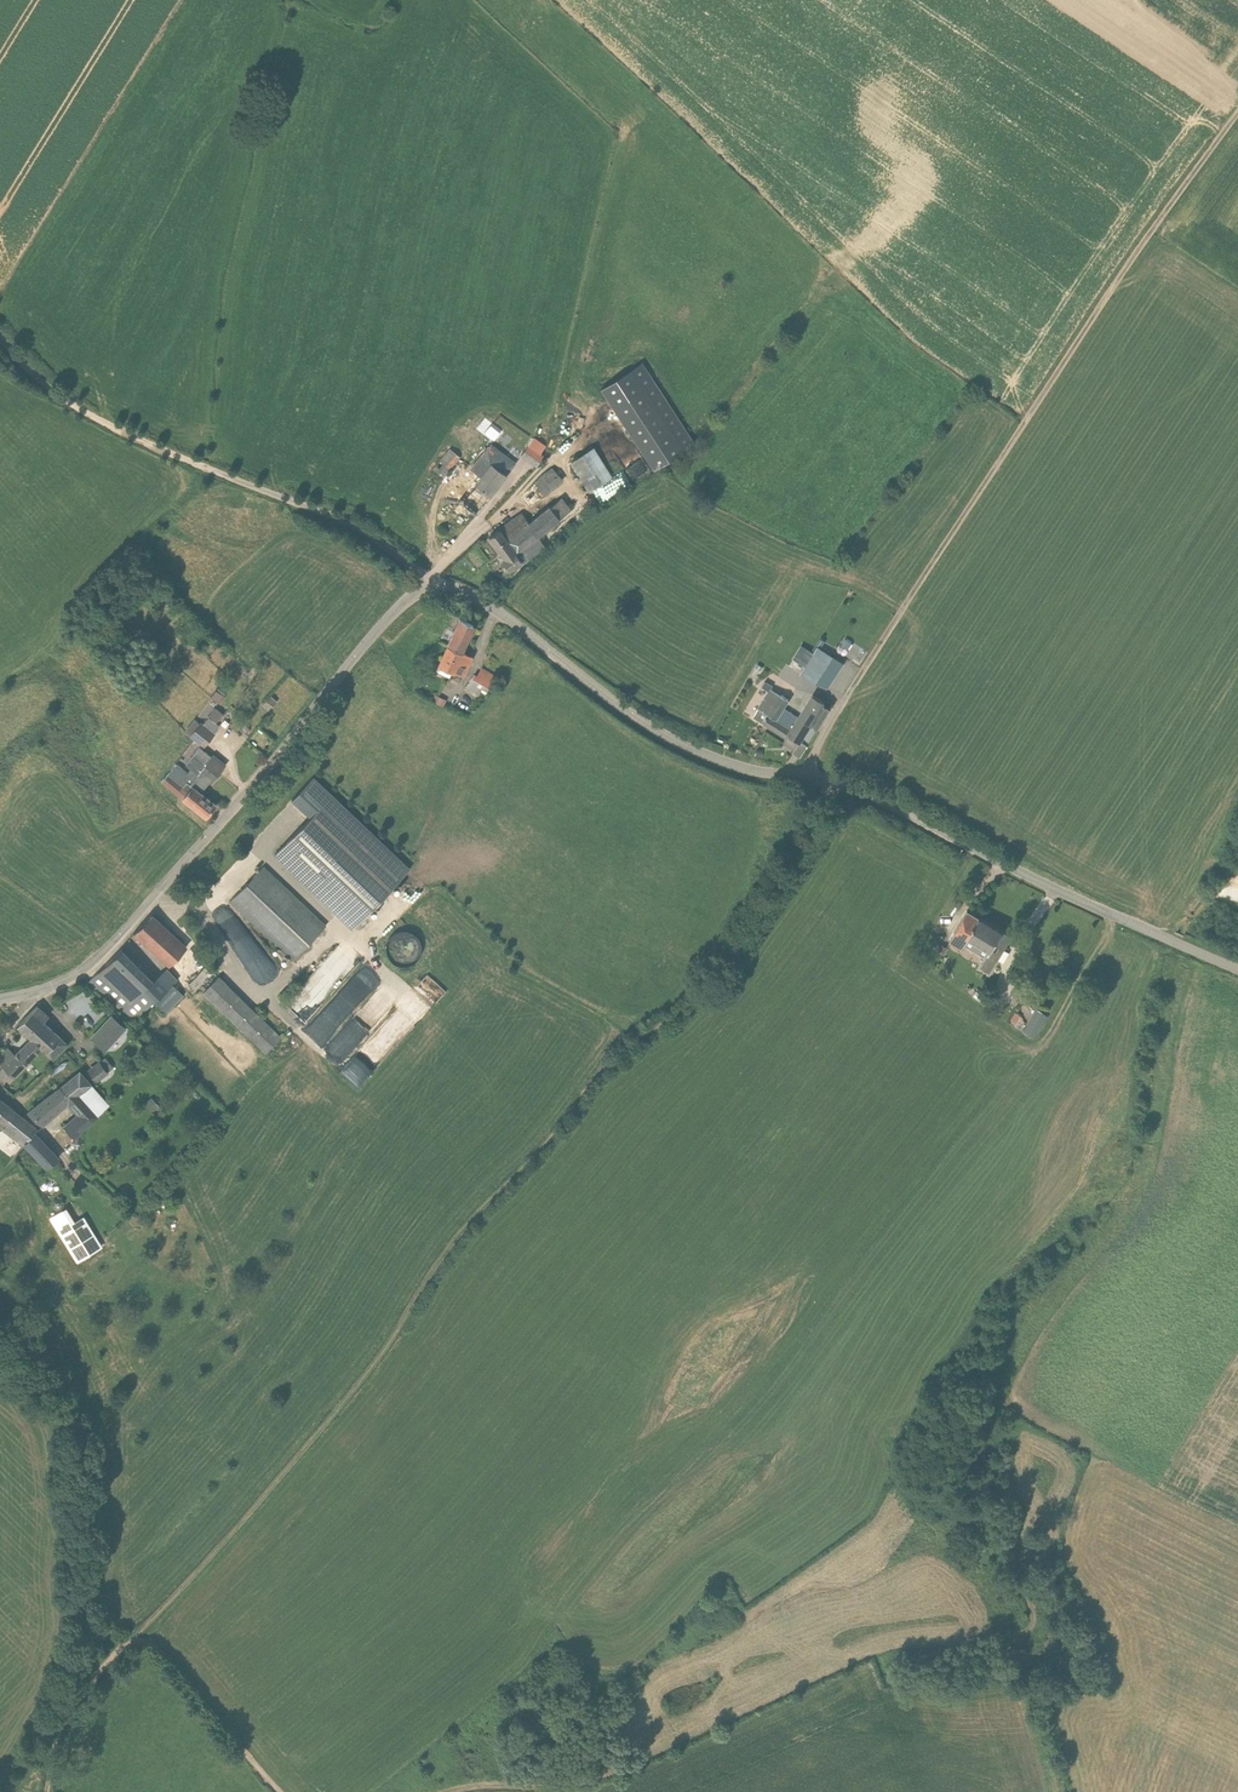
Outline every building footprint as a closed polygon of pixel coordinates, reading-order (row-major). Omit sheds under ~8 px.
[(500,432),(491,425),(485,432),(494,440),(500,432)] [(648,462),(654,470),(685,450),(670,428),(639,448),(648,462)] [(533,438),(521,455),(536,466),(543,456),(540,453),(545,446),(533,438)] [(452,494),(464,503),(476,513),(477,514),(478,513),(477,512),(481,507),(482,507),(482,506),(483,504),(484,505),(484,504),(491,495),(478,485),(494,464),(499,469),(506,459),(498,453),(500,451),(491,444),(452,494)] [(588,491),(612,476),(594,447),(570,462),(588,491)] [(436,471),(444,477),(460,457),(450,448),(433,468),(436,471)] [(494,464),(478,485),(491,495),(515,465),(506,459),(499,469),(494,464)] [(554,465),(536,482),(548,495),(566,478),(554,465)] [(522,560),(543,543),(538,538),(561,519),(560,518),(570,507),(562,496),(550,506),(549,505),(529,521),(522,512),(500,529),(522,560)] [(508,570),(522,560),(500,529),(489,536),(505,558),(502,561),(508,570)] [(460,618),(448,645),(460,651),(473,624),(460,618)] [(460,651),(448,645),(439,665),(450,670),(452,671),(462,676),(464,676),(473,656),(463,652),(460,651)] [(833,656),(818,646),(801,674),(816,683),(827,687),(828,687),(840,669),(839,668),(840,666),(842,663),(843,664),(843,663),(833,656)] [(467,685),(466,687),(478,695),(481,690),(486,693),(489,687),(496,677),(482,668),(476,676),(474,675),(467,685)] [(462,676),(452,671),(449,677),(460,682),(462,676)] [(788,735),(792,729),(777,718),(783,707),(784,708),(789,700),(771,688),(772,686),(765,681),(762,686),(769,691),(758,707),(759,708),(754,717),(776,731),(787,738),(788,735)] [(216,689),(211,697),(220,703),(225,697),(216,689)] [(433,701),(444,707),(447,700),(436,694),(433,701)] [(813,694),(810,700),(821,707),(811,722),(812,723),(811,724),(817,728),(830,708),(826,705),(825,704),(825,705),(823,704),(824,701),(813,694)] [(277,701),(271,695),(266,700),(272,706),(277,701)] [(805,733),(811,724),(812,723),(811,722),(821,707),(810,700),(807,705),(799,718),(784,708),(783,707),(777,718),(792,729),(788,735),(800,741),(805,733)] [(216,722),(223,713),(215,707),(208,716),(216,722)] [(194,718),(185,730),(190,734),(199,722),(194,718)] [(199,722),(190,734),(195,738),(204,746),(214,734),(204,726),(199,722)] [(807,746),(800,741),(793,752),(800,757),(807,746)] [(212,756),(202,749),(200,746),(185,764),(191,768),(197,773),(189,782),(201,792),(204,789),(216,774),(217,775),(225,764),(218,758),(217,759),(213,756),(214,755),(213,755),(212,756)] [(187,772),(177,763),(162,780),(182,797),(196,808),(205,816),(216,804),(201,792),(189,782),(197,773),(191,768),(187,772)] [(353,928),(409,870),(312,778),(292,799),(310,816),(275,853),(353,928)] [(326,925),(272,874),(263,866),(229,901),(238,909),(292,960),(326,925)] [(968,910),(949,942),(961,948),(963,944),(984,956),(988,954),(989,954),(991,950),(992,950),(1003,930),(968,910)] [(133,932),(142,941),(169,966),(187,946),(159,922),(151,914),(133,932)] [(236,934),(262,984),(280,975),(257,932),(249,936),(246,929),(236,934)] [(1011,935),(1003,930),(992,950),(991,950),(989,954),(980,967),(988,972),(996,960),(997,960),(1011,935)] [(945,952),(948,946),(943,943),(939,949),(945,952)] [(88,982),(129,1025),(154,1001),(166,1012),(184,995),(173,984),(178,979),(167,967),(153,980),(130,958),(121,949),(121,950),(88,982)] [(348,979),(329,961),(287,1003),(306,1022),(348,979)] [(425,987),(430,982),(440,992),(444,988),(431,974),(421,983),(425,987)] [(219,975),(203,992),(266,1054),(282,1037),(219,975)] [(81,995),(69,1000),(73,1009),(85,1004),(81,995)] [(44,1047),(42,1049),(54,1060),(69,1044),(44,1020),(48,1017),(37,1006),(19,1024),(32,1037),(29,1039),(30,1040),(33,1037),(44,1047)] [(1034,1039),(1048,1015),(1036,1009),(1031,1019),(1030,1018),(1022,1030),(1034,1039)] [(312,1032),(329,1040),(338,1022),(321,1013),(312,1032)] [(125,1028),(111,1016),(92,1037),(105,1049),(125,1028)] [(21,1067),(41,1048),(42,1049),(44,1047),(33,1037),(30,1040),(29,1039),(14,1055),(8,1048),(0,1056),(0,1061),(12,1075),(21,1067)] [(99,1060),(87,1069),(97,1082),(108,1073),(108,1072),(113,1067),(105,1056),(99,1061),(99,1060)] [(29,1111),(36,1121),(42,1127),(68,1104),(76,1113),(64,1124),(75,1138),(100,1116),(99,1115),(110,1105),(80,1069),(60,1087),(29,1111)] [(160,1106),(152,1097),(146,1103),(154,1112),(160,1106)] [(0,1099),(0,1127),(23,1145),(35,1130),(0,1099)] [(35,1130),(23,1145),(46,1168),(60,1156),(35,1130)] [(55,1210),(61,1209),(64,1203),(61,1198),(60,1198),(54,1199),(51,1205),(55,1210)] [(58,1225),(82,1265),(90,1261),(84,1251),(98,1243),(84,1221),(73,1227),(63,1211),(54,1217),(58,1225)]
